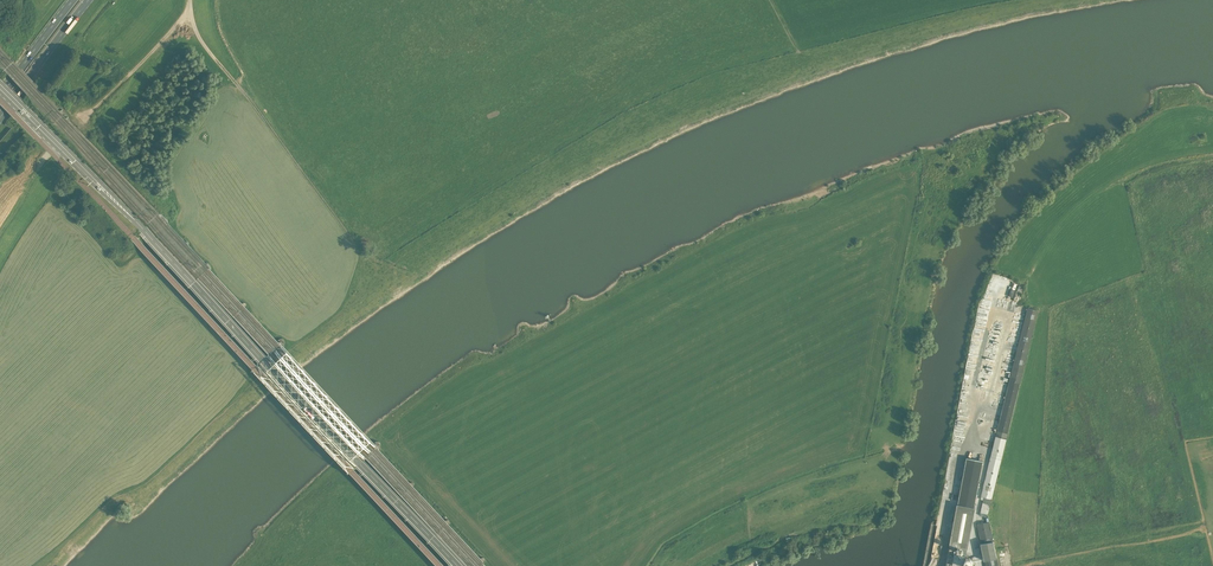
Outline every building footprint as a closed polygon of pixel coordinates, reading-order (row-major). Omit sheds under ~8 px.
[(957,551),(958,547),(962,548),(967,549),(968,542),(974,507),(983,461),(966,457),(949,548),(946,565),(964,565),(952,564),(955,550),(957,551)] [(985,565),(998,565),(997,558),(989,521),(977,524),(981,545),(984,559),(985,565)]
